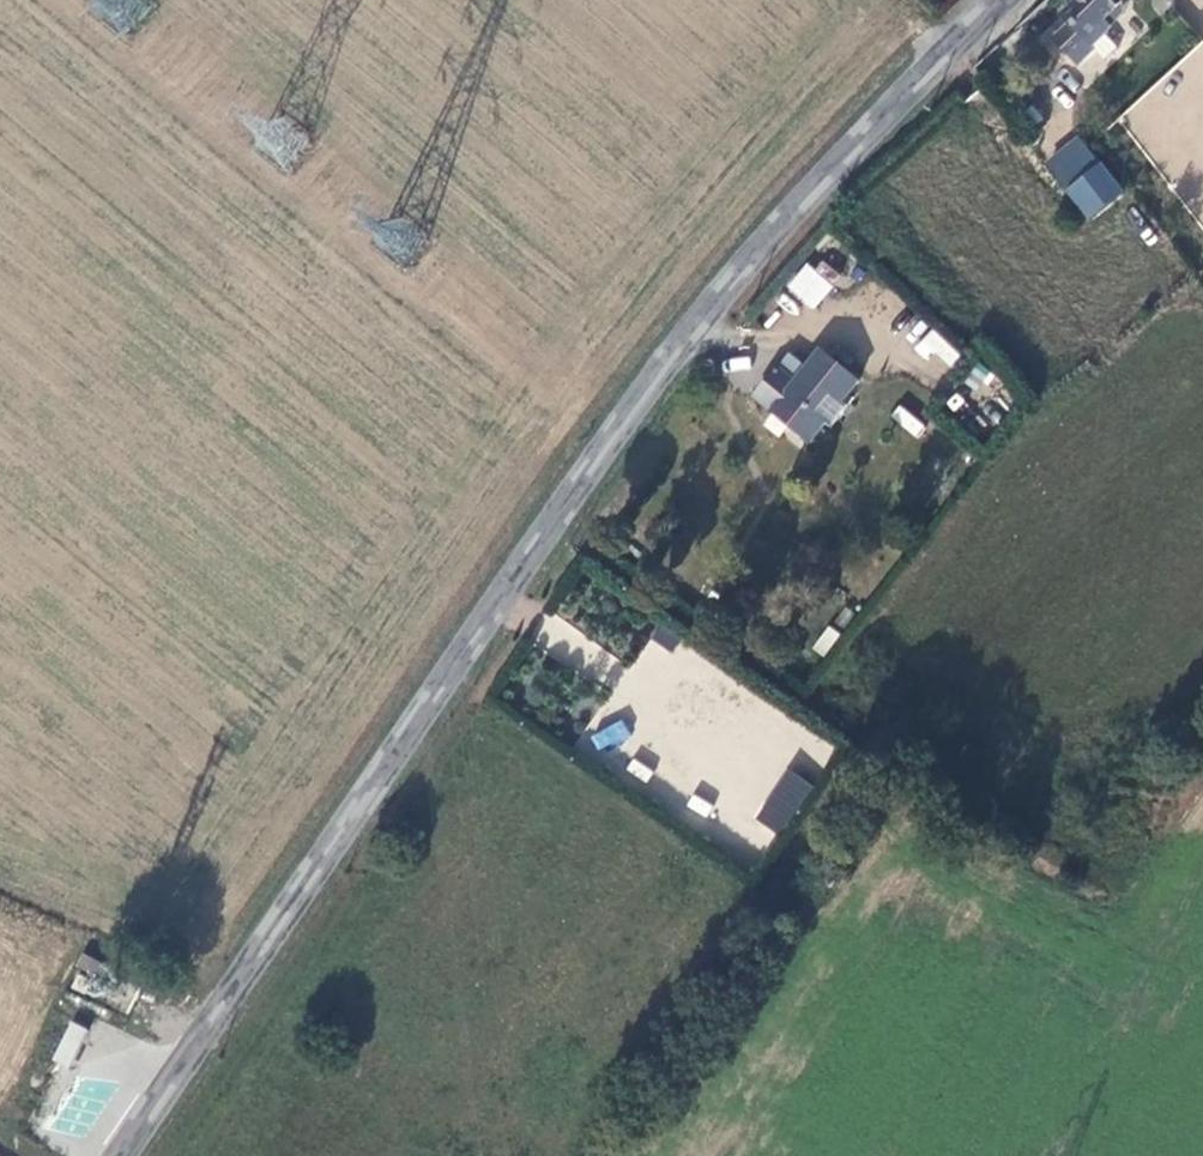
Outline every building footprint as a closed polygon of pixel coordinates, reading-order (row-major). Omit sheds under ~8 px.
[(1050,27),(1058,35),(1041,50),(1067,78),(1084,62),(1081,60),(1098,44),(1097,42),(1101,38),(1095,32),(1113,15),(1113,1),(1112,0),(1078,0),(1050,27)] [(1172,0),(1153,0),(1152,8),(1171,10),(1172,0)] [(1077,134),(1041,163),(1088,221),(1124,192),(1077,134)] [(807,261),(784,285),(811,310),(833,285),(807,261)] [(944,373),(961,354),(931,327),(914,346),(944,373)] [(833,430),(848,410),(843,405),(859,384),(821,355),(808,372),(792,359),(782,372),(780,370),(757,401),(774,413),(767,424),(806,453),(827,427),(833,430)] [(900,403),(889,415),(914,437),(925,425),(900,403)] [(671,649),(678,634),(657,625),(650,640),(671,649)] [(827,657),(838,631),(824,625),(813,650),(827,657)] [(598,751),(630,734),(621,718),(589,734),(598,751)] [(787,838),(829,742),(803,730),(804,728),(785,720),(774,744),(769,742),(751,782),(765,788),(750,822),(787,838)] [(68,1067),(87,1029),(70,1021),(51,1058),(68,1067)]
